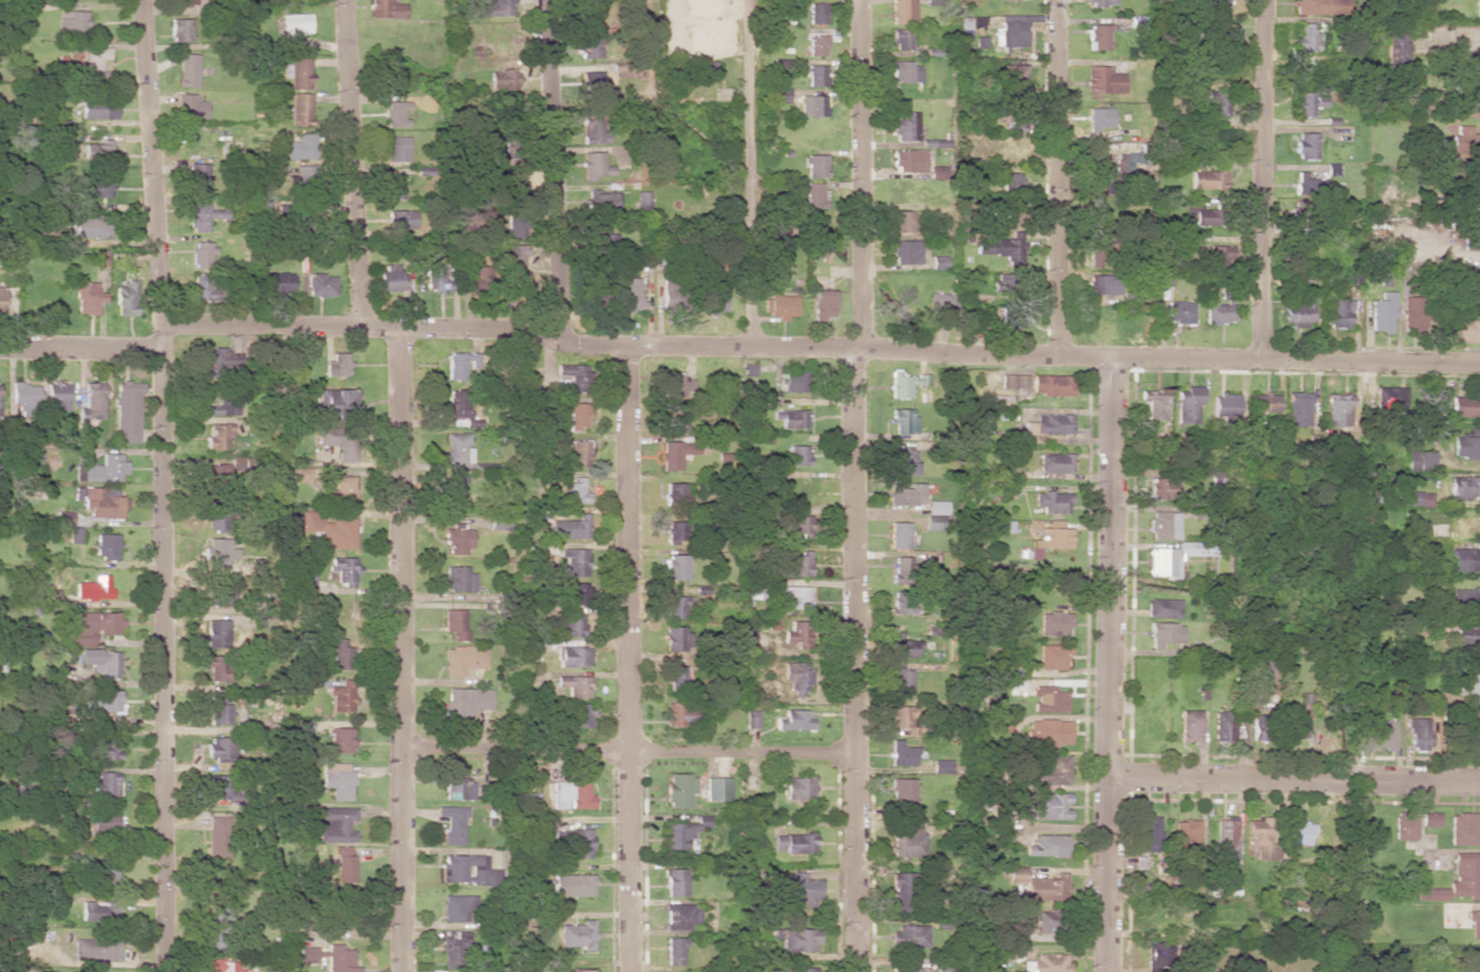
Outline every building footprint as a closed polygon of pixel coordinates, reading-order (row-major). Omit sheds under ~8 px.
[(391,3),(391,0),(370,0),(370,18),(404,19),(405,4),(391,3)] [(473,17),(512,16),(512,0),(485,0),(486,4),(472,4),(473,17)] [(597,19),(597,0),(580,0),(579,19),(597,19)] [(915,0),(890,0),(891,24),(915,23),(915,0)] [(1222,12),(1221,0),(1205,0),(1205,12),(1222,12)] [(1347,12),(1346,0),(1295,0),(1295,13),(1347,12)] [(825,24),(826,3),(808,3),(808,24),(825,24)] [(89,12),(60,11),(60,33),(88,34),(89,12)] [(311,34),(310,14),(282,14),(283,50),(298,50),(297,34),(311,34)] [(1036,22),(1036,16),(1000,15),(999,47),(1028,47),(1029,22),(1036,22)] [(191,19),(171,19),(170,42),(190,42),(191,19)] [(1226,20),(1209,21),(1210,42),(1228,41),(1226,20)] [(1295,51),(1317,51),(1317,32),(1312,32),(1312,23),(1296,23),(1295,51)] [(1092,50),(1110,49),(1109,24),(1087,25),(1088,41),(1092,41),(1092,50)] [(1406,28),(1387,27),(1385,70),(1404,70),(1406,28)] [(911,50),(911,29),(892,29),(892,50),(911,50)] [(580,59),(601,58),(600,33),(579,34),(580,59)] [(826,56),(826,35),(807,35),(807,55),(826,56)] [(111,48),(88,48),(88,61),(68,61),(68,77),(104,77),(104,59),(110,59),(111,48)] [(198,87),(199,55),(179,54),(178,87),(198,87)] [(284,77),(291,78),(291,89),(310,89),(311,59),(284,58),(284,77)] [(716,61),(700,61),(700,82),(716,82),(716,61)] [(921,82),(920,66),(912,66),(912,61),(891,61),(892,83),(921,82)] [(999,62),(1000,89),(1023,88),(1023,62),(999,62)] [(806,86),(824,87),(825,66),(807,65),(806,86)] [(1123,93),(1123,74),(1111,74),(1110,66),(1085,66),(1086,99),(1097,99),(1097,93),(1123,93)] [(494,70),(494,91),(517,90),(516,69),(494,70)] [(601,71),(582,72),(584,103),(616,101),(615,91),(607,92),(607,80),(602,80),(601,71)] [(789,89),(771,89),(772,103),(789,102),(789,89)] [(1226,115),(1227,92),(1206,91),(1205,114),(1226,115)] [(1313,117),(1313,107),(1326,107),(1326,97),(1313,97),(1313,92),(1296,92),(1296,117),(1313,117)] [(311,93),(291,94),(292,126),(312,126),(311,93)] [(206,119),(206,101),(195,101),(195,94),(178,94),(178,119),(206,119)] [(799,116),(826,117),(826,96),(799,95),(799,116)] [(115,119),(116,101),(82,100),(82,119),(115,119)] [(409,101),(386,102),(386,127),(407,127),(406,110),(409,110),(409,101)] [(1111,127),(1111,107),(1087,108),(1088,132),(1097,131),(1097,127),(1111,127)] [(893,141),(918,141),(917,111),(903,112),(903,120),(893,120),(893,141)] [(1009,129),(1023,127),(1022,112),(1007,114),(1009,129)] [(583,144),(609,144),(609,133),(602,133),(602,117),(583,118),(583,144)] [(1470,126),(1457,126),(1456,135),(1452,135),(1452,149),(1470,149),(1470,126)] [(1317,133),(1296,133),(1295,159),(1316,159),(1317,133)] [(315,159),(315,134),(298,134),(298,142),(288,141),(287,158),(315,159)] [(409,136),(386,137),(387,162),(409,161),(409,136)] [(84,144),(84,161),(112,161),(112,140),(102,140),(102,144),(84,144)] [(924,173),(925,150),(892,149),(892,165),(898,165),(898,172),(924,173)] [(614,175),(614,166),(604,166),(604,152),(582,153),(583,181),(594,181),(594,176),(614,175)] [(805,177),(827,177),(826,155),(805,155),(805,177)] [(208,164),(189,164),(190,197),(209,196),(208,164)] [(312,165),(297,166),(298,188),(312,187),(312,165)] [(1190,171),(1190,189),(1227,189),(1227,170),(1190,171)] [(1295,196),(1317,195),(1317,178),(1306,178),(1306,172),(1295,172),(1295,196)] [(1021,173),(1001,173),(1001,192),(1021,193),(1021,173)] [(88,179),(89,188),(83,188),(84,199),(111,197),(110,177),(88,179)] [(388,199),(404,199),(404,177),(388,178),(388,199)] [(527,179),(506,178),(505,197),(526,198),(527,179)] [(825,183),(804,182),(803,207),(825,208),(825,183)] [(618,191),(588,192),(588,212),(618,211),(618,191)] [(649,192),(637,192),(637,211),(649,210),(649,192)] [(208,209),(208,204),(190,204),(190,231),(208,231),(208,219),(227,219),(227,210),(208,209)] [(415,229),(415,210),(389,210),(389,228),(415,229)] [(912,211),(892,211),(893,232),(912,232),(912,211)] [(109,237),(109,217),(74,218),(74,238),(109,237)] [(524,238),(525,218),(508,218),(507,237),(524,238)] [(590,246),(615,244),(615,234),(605,234),(604,225),(589,226),(590,246)] [(1463,237),(1463,250),(1479,251),(1479,237),(1463,237)] [(919,240),(892,241),(892,264),(919,264),(919,240)] [(1018,240),(975,240),(975,255),(1006,254),(1006,266),(1019,266),(1018,240)] [(213,242),(193,242),(193,268),(210,268),(210,254),(213,254),(213,242)] [(528,246),(509,245),(508,286),(520,286),(520,281),(527,282),(528,246)] [(1207,246),(1208,268),(1232,267),(1230,245),(1207,246)] [(96,267),(108,266),(107,251),(95,251),(96,267)] [(946,256),(930,256),(931,269),(947,268),(946,256)] [(381,291),(403,290),(403,265),(380,265),(381,291)] [(488,267),(470,267),(470,288),(488,289),(488,267)] [(426,268),(426,291),(452,291),(452,279),(443,280),(443,268),(426,268)] [(294,294),(294,274),(266,273),(265,293),(294,294)] [(308,297),(335,296),(334,274),(308,275),(308,297)] [(217,301),(217,285),(210,284),(211,276),(194,275),(193,300),(217,301)] [(1117,276),(1089,276),(1088,294),(1117,295),(1117,276)] [(639,278),(620,278),(620,310),(645,310),(645,301),(640,301),(639,278)] [(104,292),(97,292),(97,282),(76,281),(75,314),(97,314),(97,302),(104,302),(104,292)] [(134,282),(114,283),(115,316),(135,315),(134,282)] [(611,285),(584,285),(584,309),(611,309),(611,285)] [(708,314),(725,314),(726,290),(708,289),(708,314)] [(813,291),(813,317),(834,317),(835,291),(813,291)] [(796,319),(797,296),(779,296),(779,292),(766,292),(766,315),(778,315),(778,319),(796,319)] [(1371,332),(1394,332),(1393,292),(1380,292),(1380,300),(1370,300),(1371,332)] [(951,313),(952,293),(929,293),(929,313),(951,313)] [(1401,333),(1422,334),(1423,298),(1403,297),(1401,333)] [(1283,325),(1312,325),(1312,298),(1302,298),(1302,305),(1284,305),(1283,325)] [(1350,311),(1353,312),(1354,300),(1326,299),(1325,327),(1349,328),(1350,311)] [(1167,323),(1192,324),(1193,302),(1167,301),(1167,323)] [(1234,303),(1206,304),(1206,323),(1235,323),(1234,303)] [(999,308),(1000,328),(1013,327),(1012,308),(999,308)] [(1449,331),(1455,331),(1455,341),(1479,342),(1479,321),(1449,320),(1449,331)] [(203,354),(203,371),(239,370),(239,354),(226,355),(226,348),(215,348),(215,354),(203,354)] [(349,354),(332,354),(332,361),(325,361),(325,376),(349,375),(349,354)] [(474,354),(445,354),(446,381),(467,380),(467,367),(475,367),(474,354)] [(587,365),(556,365),(556,376),(569,375),(569,392),(587,391),(587,365)] [(891,398),(911,398),(910,386),(929,385),(928,375),(902,376),(901,371),(890,371),(891,398)] [(783,392),(802,393),(803,372),(784,372),(783,392)] [(683,380),(683,373),(666,373),(667,397),(691,396),(691,380),(683,380)] [(1027,389),(1028,375),(1001,375),(1001,389),(1027,389)] [(1072,376),(1033,375),(1032,395),(1071,396),(1072,376)] [(139,443),(140,382),(115,382),(114,442),(139,443)] [(46,403),(57,403),(57,410),(68,411),(69,384),(47,383),(46,403)] [(104,383),(85,383),(84,417),(103,417),(104,383)] [(11,385),(11,403),(19,403),(19,414),(37,414),(36,384),(11,385)] [(1202,387),(1185,386),(1185,396),(1176,396),(1176,424),(1197,424),(1197,405),(1202,405),(1202,387)] [(1398,388),(1378,387),(1377,405),(1398,406),(1398,388)] [(356,390),(318,389),(318,404),(301,404),(300,420),(355,421),(356,390)] [(1147,417),(1167,418),(1168,390),(1141,389),(1140,402),(1147,402),(1147,417)] [(1310,426),(1309,392),(1287,393),(1287,426),(1310,426)] [(236,395),(217,394),(217,405),(203,405),(203,415),(235,416),(236,395)] [(1238,395),(1212,394),(1212,416),(1237,416),(1238,395)] [(1278,413),(1277,394),(1252,394),(1252,414),(1278,413)] [(1327,394),(1326,427),(1349,427),(1350,395),(1327,394)] [(1479,417),(1479,397),(1452,397),(1452,417),(1479,417)] [(569,413),(568,429),(587,430),(587,404),(561,403),(561,413),(569,413)] [(685,432),(684,404),(666,405),(667,432),(685,432)] [(915,434),(915,409),(892,409),(892,423),(896,423),(896,434),(915,434)] [(782,429),(807,428),(807,410),(774,411),(774,419),(782,419),(782,429)] [(1072,434),(1072,414),(1036,414),(1036,433),(1072,434)] [(207,450),(233,449),(233,425),(206,425),(207,450)] [(355,461),(355,428),(318,428),(318,445),(337,446),(337,461),(355,461)] [(1454,458),(1479,459),(1479,429),(1470,429),(1470,436),(1454,436),(1454,458)] [(471,463),(471,448),(468,448),(467,433),(444,433),(445,464),(471,463)] [(1142,468),(1162,468),(1163,436),(1143,435),(1142,468)] [(589,440),(571,440),(570,467),(588,467),(589,440)] [(680,471),(681,454),(691,454),(692,442),(661,442),(661,471),(680,471)] [(810,467),(811,446),(790,446),(789,466),(810,467)] [(918,475),(919,462),(915,462),(915,447),(894,447),(894,474),(918,475)] [(1409,471),(1432,471),(1432,451),(1408,451),(1409,471)] [(1072,473),(1071,453),(1038,454),(1039,473),(1072,473)] [(83,481),(120,482),(120,475),(124,475),(124,454),(101,454),(101,465),(83,465),(83,481)] [(296,481),(308,482),(309,468),(296,468),(296,481)] [(335,490),(321,490),(322,502),(354,501),(354,475),(334,476),(335,490)] [(464,475),(447,475),(445,512),(462,512),(464,475)] [(566,503),(585,503),(584,476),(565,477),(566,503)] [(1479,499),(1479,477),(1450,477),(1450,499),(1479,499)] [(1150,480),(1151,500),(1178,499),(1177,478),(1150,480)] [(890,504),(923,505),(923,484),(910,483),(910,488),(900,488),(900,481),(891,480),(890,504)] [(686,483),(665,483),(665,507),(686,507),(686,483)] [(1071,493),(1034,492),(1034,507),(1042,507),(1042,514),(1070,514),(1071,493)] [(1432,492),(1397,492),(1397,506),(1432,507),(1432,492)] [(948,502),(929,501),(928,514),(947,514),(948,502)] [(225,532),(226,520),(230,520),(230,508),(208,507),(207,532),(225,532)] [(72,512),(60,512),(59,525),(72,525),(72,512)] [(1149,539),(1177,540),(1178,512),(1149,512),(1149,539)] [(586,513),(577,513),(577,519),(549,520),(549,539),(587,538),(586,513)] [(509,530),(509,515),(488,515),(487,530),(509,530)] [(802,538),(813,537),(812,516),(785,516),(785,534),(802,534),(802,538)] [(926,530),(940,530),(940,516),(926,516),(926,530)] [(355,549),(355,518),(330,518),(330,522),(321,522),(320,549),(355,549)] [(1040,520),(1029,520),(1029,531),(1040,531),(1040,520)] [(686,521),(666,522),(667,545),(676,545),(676,540),(686,540),(686,521)] [(910,523),(890,522),(889,548),(909,549),(910,523)] [(81,543),(81,528),(69,527),(68,543),(81,543)] [(1031,559),(1040,559),(1041,548),(1070,549),(1071,529),(1040,528),(1040,540),(1031,540),(1031,559)] [(445,555),(469,555),(469,529),(445,529),(445,555)] [(117,560),(118,535),(95,534),(94,559),(117,560)] [(229,539),(205,538),(204,563),(209,563),(209,572),(228,573),(228,558),(236,558),(236,549),(228,549),(229,539)] [(584,577),(585,549),(560,549),(560,558),(565,558),(565,576),(584,577)] [(1479,571),(1479,549),(1452,549),(1451,571),(1479,571)] [(809,576),(809,553),(776,552),(776,576),(809,576)] [(687,555),(664,555),(665,580),(687,580),(687,555)] [(909,557),(893,557),(894,582),(910,582),(909,557)] [(355,558),(330,558),(330,571),(336,571),(336,583),(355,583),(355,558)] [(474,573),(467,573),(467,567),(444,566),(443,591),(474,592),(474,573)] [(74,582),(74,598),(112,599),(112,589),(108,589),(108,576),(94,575),(93,583),(74,582)] [(314,593),(315,576),(302,576),(302,593),(314,593)] [(232,606),(233,585),(207,583),(206,604),(232,606)] [(585,583),(566,583),(566,603),(584,604),(585,583)] [(810,587),(777,587),(777,608),(809,608),(810,587)] [(1451,607),(1479,608),(1479,589),(1452,588),(1451,607)] [(893,614),(916,613),(916,589),(892,589),(893,614)] [(664,618),(684,619),(685,597),(665,597),(664,618)] [(1147,618),(1179,618),(1180,599),(1147,599),(1147,618)] [(466,609),(443,610),(444,632),(452,632),(452,641),(466,641),(466,609)] [(68,644),(89,644),(89,634),(120,633),(120,612),(68,613),(68,644)] [(1070,612),(1040,613),(1040,636),(1071,636),(1070,612)] [(560,636),(582,637),(582,614),(560,614),(560,636)] [(227,649),(227,620),(206,620),(205,648),(227,649)] [(783,644),(806,644),(807,621),(790,621),(790,631),(784,631),(783,644)] [(1160,643),(1181,643),(1182,624),(1149,623),(1149,649),(1160,649),(1160,643)] [(1456,645),(1479,645),(1479,625),(1456,624),(1456,645)] [(664,651),(683,651),(683,626),(664,627),(664,651)] [(914,658),(914,641),(902,641),(902,632),(891,632),(891,657),(914,658)] [(332,669),(351,669),(351,647),(345,647),(345,638),(332,638),(332,669)] [(1068,645),(1040,645),(1039,669),(1067,670),(1068,645)] [(589,667),(589,647),(557,647),(557,667),(589,667)] [(118,652),(78,652),(78,665),(93,665),(93,678),(118,679),(118,652)] [(206,656),(206,681),(225,682),(225,656),(206,656)] [(789,697),(808,697),(809,663),(790,662),(789,697)] [(685,687),(686,666),(669,665),(668,687),(685,687)] [(910,694),(911,670),(892,669),(891,693),(910,694)] [(588,698),(589,677),(555,676),(555,687),(566,688),(566,697),(588,698)] [(353,712),(352,685),(330,685),(330,712),(353,712)] [(1055,687),(1030,686),(1030,696),(1035,696),(1034,712),(1066,712),(1066,692),(1055,691),(1055,687)] [(491,709),(491,689),(445,688),(444,717),(472,717),(472,709),(491,709)] [(119,713),(120,691),(92,690),(91,712),(119,713)] [(228,725),(228,695),(209,695),(208,724),(228,725)] [(689,703),(665,702),(664,726),(689,727),(689,703)] [(590,728),(590,703),(567,703),(566,727),(590,728)] [(891,728),(907,728),(907,732),(914,732),(913,703),(890,703),(891,728)] [(814,717),(807,717),(807,710),(784,709),(784,717),(776,717),(775,729),(813,730),(814,717)] [(757,729),(758,711),(746,711),(745,728),(757,729)] [(1233,711),(1214,711),(1213,741),(1232,742),(1233,711)] [(1201,742),(1201,713),(1181,713),(1180,742),(1201,742)] [(1305,740),(1307,714),(1290,713),(1288,738),(1305,740)] [(1266,740),(1267,716),(1252,716),(1251,740),(1266,740)] [(1471,717),(1472,742),(1479,742),(1479,717),(1471,717)] [(1427,719),(1409,718),(1408,752),(1427,752),(1427,719)] [(1070,721),(1028,720),(1028,741),(1039,741),(1039,746),(1069,746),(1070,721)] [(1395,749),(1394,720),(1365,721),(1365,751),(1376,751),(1376,750),(1395,749)] [(352,728),(330,728),(331,753),(352,752),(352,728)] [(213,762),(231,763),(232,738),(207,737),(207,757),(213,757),(213,762)] [(118,760),(117,740),(94,741),(95,761),(118,760)] [(914,766),(914,747),(901,746),(901,740),(891,740),(890,766),(914,766)] [(1069,784),(1069,755),(1048,755),(1048,772),(1038,772),(1038,784),(1069,784)] [(932,773),(950,773),(950,760),(932,760),(932,773)] [(332,800),(352,800),(353,771),(348,771),(348,763),(324,763),(323,787),(332,787),(332,800)] [(92,805),(111,805),(111,796),(118,797),(118,773),(93,772),(92,805)] [(230,800),(231,776),(208,775),(207,799),(230,800)] [(689,808),(689,794),(695,794),(695,775),(666,775),(667,808),(689,808)] [(705,778),(705,801),(729,800),(729,777),(705,778)] [(812,777),(777,778),(778,789),(784,789),(784,802),(813,801),(812,777)] [(914,807),(914,779),(892,778),(891,806),(914,807)] [(473,800),(474,779),(445,779),(444,799),(473,800)] [(588,782),(552,781),(551,809),(567,809),(567,808),(593,808),(593,795),(587,795),(588,782)] [(538,793),(523,793),(522,809),(538,809),(538,793)] [(1068,820),(1069,794),(1034,793),(1034,819),(1068,820)] [(437,806),(436,817),(445,817),(444,844),(463,845),(464,816),(467,816),(467,807),(437,806)] [(356,821),(356,808),(321,807),(320,842),(355,843),(356,831),(348,831),(348,821),(356,821)] [(1421,813),(1421,827),(1439,826),(1439,812),(1421,813)] [(1450,845),(1479,845),(1479,813),(1450,814),(1450,845)] [(667,850),(687,849),(687,839),(695,839),(695,827),(708,826),(708,815),(697,815),(697,823),(666,824),(667,850)] [(1394,815),(1395,840),(1416,840),(1416,815),(1394,815)] [(207,857),(225,857),(226,817),(208,816),(207,857)] [(1139,816),(1138,851),(1158,852),(1159,817),(1139,816)] [(92,817),(91,833),(115,834),(116,818),(92,817)] [(1246,854),(1256,854),(1256,860),(1272,860),(1272,818),(1246,818),(1246,854)] [(1175,820),(1174,845),(1198,846),(1199,821),(1175,820)] [(1217,820),(1216,851),(1236,851),(1237,821),(1217,820)] [(1311,845),(1312,823),(1291,822),(1291,844),(1311,845)] [(923,828),(893,828),(893,857),(922,857),(923,828)] [(571,858),(591,858),(591,829),(570,830),(571,858)] [(813,833),(774,835),(775,850),(784,850),(784,854),(814,853),(813,833)] [(1025,856),(1065,856),(1065,836),(1032,836),(1032,845),(1025,845),(1025,856)] [(442,855),(442,883),(488,884),(489,856),(442,855)] [(337,883),(354,883),(354,856),(338,856),(337,883)] [(1453,858),(1453,881),(1448,881),(1448,887),(1417,887),(1417,900),(1449,900),(1449,897),(1479,897),(1479,858),(1453,858)] [(113,887),(116,863),(92,860),(89,884),(113,887)] [(685,869),(665,869),(665,896),(686,896),(685,869)] [(912,873),(892,873),(892,910),(911,910),(912,873)] [(592,896),(592,874),(553,875),(553,896),(592,896)] [(1061,900),(1062,879),(1026,878),(1026,900),(1061,900)] [(472,922),(472,896),(442,895),(442,922),(472,922)] [(116,921),(116,905),(91,905),(92,902),(81,902),(81,921),(116,921)] [(226,956),(228,932),(232,932),(233,907),(208,905),(206,955),(226,956)] [(664,905),(664,930),(698,930),(699,905),(664,905)] [(1469,911),(1469,942),(1479,941),(1479,910),(1469,911)] [(1037,933),(1053,933),(1053,912),(1037,911),(1037,933)] [(559,946),(582,946),(582,951),(594,951),(593,920),(581,920),(581,925),(559,925),(559,946)] [(927,926),(892,925),(892,946),(926,947),(927,926)] [(819,930),(774,928),(773,938),(781,938),(781,950),(813,951),(813,943),(818,943),(819,930)] [(442,968),(459,968),(459,949),(467,949),(468,932),(444,931),(442,968)] [(685,937),(664,938),(666,966),(681,965),(681,948),(685,947),(685,937)] [(118,939),(74,940),(75,961),(119,960),(118,939)] [(1158,969),(1170,969),(1168,942),(1148,943),(1150,971),(1158,971),(1158,969)] [(359,966),(353,966),(353,949),(344,949),(344,944),(329,944),(329,971),(359,971),(359,966)] [(318,947),(299,947),(299,961),(318,962),(318,947)] [(1067,954),(1033,954),(1033,961),(1023,961),(1022,971),(1066,971),(1067,954)] [(243,970),(237,970),(237,960),(203,960),(204,971),(243,971),(243,970)]
